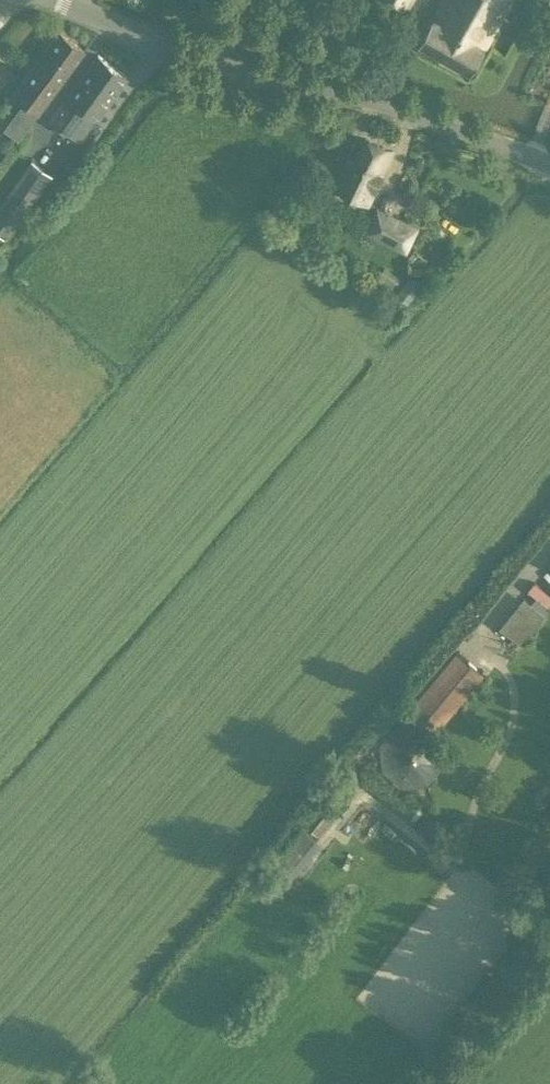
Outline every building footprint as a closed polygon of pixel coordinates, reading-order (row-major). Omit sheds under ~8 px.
[(513,0),(442,0),(418,42),(470,72),(513,0)] [(60,31),(15,93),(41,111),(85,50),(60,31)] [(97,115),(127,75),(98,54),(69,94),(52,118),(80,139),(97,115)] [(348,158),(334,187),(368,204),(394,150),(366,138),(355,162),(348,158)] [(0,204),(0,233),(8,238),(52,175),(31,160),(0,204)] [(377,225),(371,236),(405,252),(410,241),(404,238),(410,226),(378,211),(373,224),(377,225)] [(386,267),(376,281),(390,291),(400,278),(386,267)] [(521,644),(549,618),(529,597),(502,623),(521,644)] [(485,676),(455,651),(408,707),(438,732),(485,676)] [(395,724),(378,745),(383,774),(401,788),(427,785),(443,765),(440,740),(421,721),(395,724)] [(304,823),(318,835),(345,803),(330,791),(304,823)] [(433,837),(441,827),(424,814),(417,824),(433,837)] [(300,826),(273,858),(291,872),(317,840),(300,826)]
